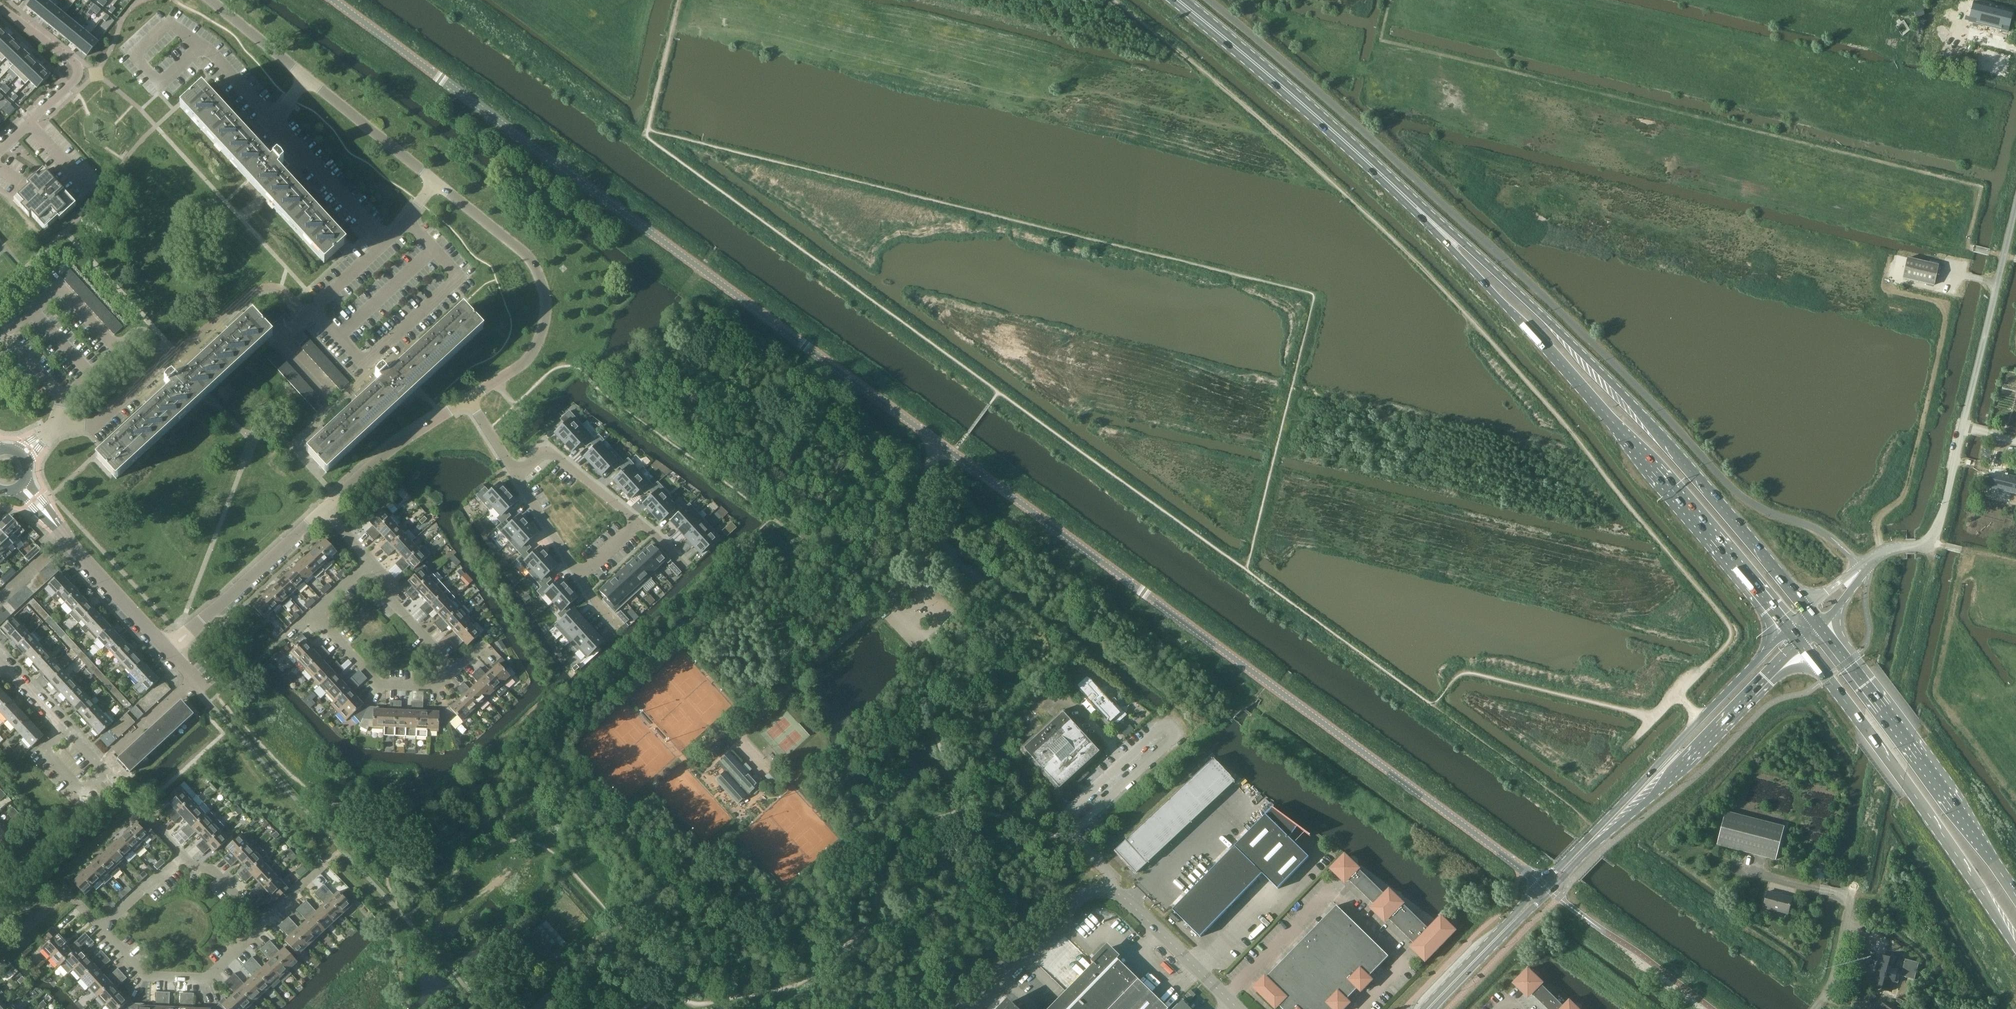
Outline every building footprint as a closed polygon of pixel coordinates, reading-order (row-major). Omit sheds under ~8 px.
[(27,7),(36,14),(47,1),(46,0),(33,0),(27,7)] [(47,1),(36,14),(44,21),(56,7),(47,1)] [(1974,2),(1969,21),(2008,31),(2013,12),(1974,2)] [(56,7),(44,21),(53,28),(64,14),(56,7)] [(64,14),(53,28),(61,35),(72,21),(64,14)] [(1904,34),(1912,28),(1904,19),(1897,26),(1904,34)] [(72,21),(61,35),(69,42),(81,28),(72,21)] [(81,28),(69,42),(78,49),(89,35),(81,28)] [(0,32),(0,48),(10,38),(2,30),(0,32)] [(89,35),(78,49),(86,56),(98,42),(89,35)] [(0,48),(0,60),(2,62),(5,58),(17,45),(10,38),(0,48)] [(17,45),(5,58),(13,65),(25,53),(17,45)] [(1982,47),(1977,69),(2007,76),(2012,53),(1982,47)] [(13,65),(9,69),(17,76),(33,60),(25,53),(13,65)] [(33,60),(17,76),(25,84),(29,81),(28,80),(41,68),(40,67),(33,60)] [(41,68),(28,80),(29,81),(37,88),(51,74),(42,65),(40,67),(41,68)] [(346,243),(289,181),(282,173),(285,171),(284,170),(281,173),(280,171),(278,169),(284,163),(281,159),(277,155),(277,156),(258,135),(252,141),(202,87),(181,106),(250,182),(252,180),(258,186),(256,188),(259,191),(325,263),(346,243)] [(29,187),(14,201),(29,217),(31,215),(38,223),(42,220),(48,227),(58,218),(60,220),(69,212),(66,208),(73,202),(44,170),(27,185),(29,187)] [(1904,280),(1935,285),(1939,265),(1907,259),(1904,280)] [(66,282),(75,274),(71,269),(62,277),(66,282)] [(70,286),(79,278),(75,274),(66,282),(70,286)] [(74,291),(83,283),(79,278),(70,286),(74,291)] [(78,295),(87,287),(83,283),(74,291),(78,295)] [(82,300),(91,292),(87,287),(78,295),(82,300)] [(86,304),(95,296),(91,292),(82,300),(86,304)] [(90,309),(99,301),(95,296),(86,304),(90,309)] [(94,313),(103,305),(99,301),(90,309),(94,313)] [(98,317),(107,310),(103,305),(94,313),(98,317)] [(281,318),(285,313),(277,305),(273,309),(281,318)] [(322,426),(305,440),(311,447),(306,451),(313,458),(326,473),(401,404),(399,402),(406,396),(408,398),(411,395),(413,393),(420,387),(421,386),(483,329),(469,314),(463,307),(401,365),(400,365),(393,372),(391,369),(387,365),(385,363),(383,365),(373,374),(375,376),(355,395),(361,401),(327,432),(322,426)] [(276,322),(281,318),(273,309),(269,313),(276,322)] [(102,322),(111,314),(107,310),(98,317),(102,322)] [(205,397),(267,340),(272,335),(267,330),(260,321),(253,314),(248,318),(242,312),(226,327),(232,333),(223,341),(217,335),(201,350),(207,356),(185,376),(183,378),(175,369),(163,381),(165,382),(145,401),(151,407),(96,457),(116,479),(191,410),(189,408),(196,402),(198,404),(205,397)] [(267,330),(276,322),(269,313),(260,321),(267,330)] [(106,326),(115,318),(111,314),(102,322),(106,326)] [(110,331),(119,323),(115,318),(106,326),(110,331)] [(123,327),(119,323),(110,331),(114,335),(123,327)] [(303,332),(295,340),(300,345),(308,338),(304,333),(303,332)] [(304,350),(312,342),(308,338),(300,345),(299,346),(304,350)] [(308,355),(316,347),(312,342),(304,350),(308,355)] [(312,359),(320,351),(316,347),(308,355),(312,359)] [(272,363),(281,355),(276,350),(268,358),(272,363)] [(316,363),(324,356),(320,351),(312,359),(316,363)] [(285,359),(281,355),(272,363),(276,367),(285,359)] [(320,368),(328,360),(324,356),(316,363),(320,368)] [(280,372),(289,364),(285,359),(276,367),(280,372)] [(324,372),(333,364),(328,360),(320,368),(324,372)] [(284,376),(293,368),(289,364),(280,372),(284,376)] [(328,377),(337,369),(333,364),(324,372),(328,377)] [(288,381),(297,373),(293,368),(284,376),(288,381)] [(332,381),(341,373),(337,369),(328,377),(332,381)] [(292,385),(301,377),(297,373),(288,381),(292,385)] [(342,381),(345,378),(341,373),(332,381),(336,386),(339,383),(342,381)] [(296,390),(305,382),(301,377),(292,385),(296,390)] [(309,386),(305,382),(296,390),(300,394),(309,386)] [(313,391),(309,386),(300,394),(304,399),(313,391)] [(317,395),(313,391),(304,399),(308,403),(317,395)] [(321,400),(317,395),(308,403),(312,408),(315,405),(318,402),(321,400)] [(565,424),(555,433),(563,442),(582,425),(569,411),(560,419),(565,424)] [(582,425),(563,442),(572,451),(582,442),(586,447),(590,443),(594,439),(582,425)] [(594,447),(584,457),(593,466),(608,452),(607,452),(600,443),(603,440),(598,435),(594,439),(590,443),(594,447)] [(608,452),(593,466),(601,475),(611,466),(615,470),(619,467),(624,463),(624,462),(611,448),(607,452),(608,452)] [(623,471),(613,480),(622,489),(641,472),(628,459),(624,462),(624,463),(619,467),(623,471)] [(641,472),(622,489),(631,499),(640,490),(645,494),(649,490),(653,486),(641,472)] [(1995,489),(2015,494),(2015,478),(2015,479),(2011,478),(2011,477),(2007,476),(2008,475),(2007,475),(2005,474),(2005,475),(1999,474),(1995,489)] [(653,495),(643,504),(651,513),(666,499),(667,500),(670,496),(657,482),(653,486),(649,490),(653,495)] [(480,492),(476,496),(489,510),(493,507),(492,506),(507,493),(499,484),(489,493),(485,488),(480,492)] [(507,493),(492,506),(493,507),(500,515),(497,518),(501,523),(501,524),(505,520),(510,516),(506,511),(516,502),(507,493)] [(666,499),(651,513),(660,522),(670,513),(674,518),(683,510),(678,505),(674,508),(667,500),(666,499)] [(674,518),(671,521),(678,529),(697,512),(689,504),(683,510),(674,518)] [(373,526),(366,532),(369,536),(389,518),(393,515),(385,506),(369,521),(373,526)] [(697,512),(678,529),(686,537),(704,520),(697,512)] [(501,523),(497,528),(509,542),(528,525),(519,515),(509,525),(505,520),(501,524),(501,523)] [(12,518),(12,517),(8,521),(5,519),(0,524),(0,530),(1,532),(2,532),(9,540),(14,545),(20,540),(18,538),(25,532),(12,518)] [(389,518),(369,536),(373,540),(380,534),(384,538),(396,526),(389,518)] [(704,520),(686,537),(693,545),(711,528),(704,520)] [(528,525),(509,542),(522,555),(525,552),(530,548),(526,543),(536,534),(528,525)] [(387,542),(380,548),(384,552),(404,534),(396,526),(384,538),(387,542)] [(711,528),(693,545),(700,553),(719,536),(711,528)] [(1,532),(0,533),(0,555),(5,560),(11,554),(8,550),(14,545),(9,540),(2,532),(1,532)] [(404,534),(384,552),(388,556),(395,550),(398,554),(411,542),(404,534)] [(486,538),(483,541),(494,556),(499,551),(486,538)] [(319,541),(315,545),(328,560),(337,552),(325,540),(321,543),(319,541)] [(402,557),(395,564),(399,568),(418,550),(411,542),(398,554),(402,557)] [(29,562),(42,550),(37,545),(24,557),(29,562)] [(328,560),(315,545),(311,549),(312,551),(309,555),(323,571),(327,567),(328,568),(332,564),(328,560)] [(651,545),(642,553),(656,568),(664,560),(665,560),(664,559),(660,555),(656,550),(651,545)] [(418,550),(399,568),(402,572),(409,566),(413,570),(430,554),(423,546),(418,550)] [(522,555),(517,560),(529,573),(548,557),(540,547),(530,556),(525,552),(522,555)] [(642,553),(634,561),(649,577),(658,570),(656,568),(642,553)] [(323,571),(309,555),(305,558),(303,556),(299,560),(312,575),(316,578),(323,571)] [(548,557),(529,573),(542,587),(546,584),(550,580),(546,575),(556,566),(548,557)] [(312,575),(299,560),(295,564),(297,566),(293,569),(304,582),(312,575)] [(60,570),(52,561),(48,566),(56,574),(60,570)] [(634,561),(625,568),(642,587),(651,579),(649,577),(634,561)] [(56,574),(48,566),(43,570),(51,578),(56,574)] [(408,596),(433,574),(425,566),(408,582),(412,586),(405,592),(408,596)] [(625,568),(617,576),(634,595),(642,587),(625,568)] [(304,582),(293,569),(289,573),(287,571),(283,575),(297,589),(304,582)] [(51,578),(43,570),(39,574),(47,582),(51,578)] [(62,572),(49,585),(57,594),(69,583),(66,580),(68,578),(62,572)] [(47,582),(39,574),(34,578),(42,586),(47,582)] [(423,598),(440,582),(433,574),(408,596),(412,601),(419,594),(423,598)] [(466,574),(460,579),(467,587),(473,581),(466,574)] [(297,589),(283,575),(279,578),(281,580),(277,584),(289,597),(289,596),(297,589)] [(617,576),(608,584),(625,602),(634,595),(617,576)] [(42,586),(34,578),(30,582),(38,591),(42,586)] [(542,587),(537,592),(542,597),(545,594),(553,602),(568,589),(560,579),(550,588),(546,584),(542,587)] [(38,591),(30,582),(25,586),(33,595),(38,591)] [(423,612),(447,590),(440,582),(423,598),(426,602),(419,608),(423,612)] [(57,594),(52,598),(56,602),(60,598),(65,603),(79,590),(73,584),(72,586),(69,583),(57,594)] [(289,597),(277,584),(273,587),(271,585),(267,589),(281,604),(280,604),(283,608),(292,600),(289,596),(289,597)] [(608,584),(600,592),(605,597),(609,602),(613,606),(617,610),(625,602),(608,584)] [(33,595),(25,586),(21,590),(29,599),(33,595)] [(281,604),(267,589),(263,593),(265,595),(261,598),(273,611),(280,604),(281,604)] [(568,589),(553,602),(561,611),(558,614),(562,619),(571,611),(567,607),(577,598),(568,589)] [(29,599),(21,590),(16,594),(24,603),(29,599)] [(79,590),(65,603),(73,612),(85,600),(83,597),(84,596),(79,590)] [(437,614),(455,598),(447,590),(423,612),(427,616),(434,610),(437,614)] [(24,603),(16,594),(12,598),(20,607),(24,603)] [(649,595),(645,599),(650,605),(654,600),(649,595)] [(20,607),(12,598),(8,602),(16,611),(20,607)] [(273,611),(261,598),(257,602),(255,600),(251,604),(264,619),(273,611)] [(438,628),(462,606),(455,598),(437,614),(441,618),(434,624),(438,628)] [(33,608),(37,603),(33,599),(29,603),(33,608)] [(73,612),(70,614),(78,623),(81,620),(95,608),(89,602),(88,603),(85,600),(73,612)] [(16,611),(8,602),(3,606),(11,615),(16,611)] [(37,612),(41,608),(37,603),(33,608),(37,612)] [(3,606),(0,609),(0,612),(7,619),(11,615),(3,606)] [(452,630),(468,615),(469,614),(462,606),(438,628),(441,632),(448,626),(452,630)] [(41,616),(45,612),(41,608),(37,612),(41,616)] [(85,625),(81,629),(85,633),(89,629),(102,618),(99,615),(100,614),(95,608),(81,620),(85,625)] [(562,619),(555,626),(562,635),(581,618),(573,609),(571,611),(562,619)] [(45,621),(50,617),(45,612),(41,616),(45,621)] [(452,644),(472,626),(475,623),(468,615),(452,630),(455,634),(448,640),(452,644)] [(10,637),(22,626),(13,617),(0,630),(5,635),(7,634),(10,637)] [(54,621),(50,617),(45,621),(49,625),(54,621)] [(89,629),(85,633),(93,642),(97,638),(111,626),(106,620),(104,621),(102,618),(89,629)] [(581,618),(562,635),(569,643),(588,626),(581,618)] [(53,630),(58,625),(54,621),(49,625),(53,630)] [(57,634),(62,630),(58,625),(53,630),(57,634)] [(16,647),(30,635),(22,626),(10,637),(12,640),(11,642),(16,647)] [(93,642),(100,650),(105,646),(105,647),(118,636),(115,633),(116,631),(111,626),(97,638),(93,642)] [(480,634),(472,626),(452,644),(456,648),(463,642),(467,646),(480,634)] [(588,626),(569,643),(577,651),(579,649),(578,649),(595,634),(588,626)] [(61,638),(66,634),(62,630),(57,634),(61,638)] [(65,643),(70,639),(66,634),(61,638),(65,643)] [(290,654),(297,662),(312,649),(308,645),(310,643),(301,634),(292,643),(296,647),(290,654)] [(595,634),(578,649),(579,649),(586,657),(603,642),(595,634)] [(26,655),(38,644),(30,635),(16,647),(22,653),(23,652),(26,655)] [(118,636),(105,647),(114,656),(127,643),(122,637),(120,639),(118,636)] [(69,647),(74,643),(70,639),(65,643),(69,647)] [(33,665),(46,653),(51,648),(42,640),(38,644),(26,655),(29,658),(27,659),(33,665)] [(501,640),(496,643),(501,651),(506,648),(501,640)] [(73,652),(78,648),(74,643),(69,647),(73,652)] [(127,643),(114,656),(122,664),(122,665),(134,653),(131,650),(133,649),(127,643)] [(305,670),(326,650),(322,646),(315,653),(312,649),(297,662),(305,670)] [(82,652),(78,648),(73,652),(77,656),(82,652)] [(330,654),(326,650),(305,670),(312,678),(326,665),(323,661),(330,654)] [(82,661),(86,656),(82,652),(77,656),(82,661)] [(42,673),(54,661),(46,653),(33,665),(38,671),(39,670),(42,673)] [(122,664),(117,669),(121,673),(126,669),(130,674),(144,661),(138,655),(137,656),(134,653),(122,665),(122,664)] [(86,665),(90,661),(86,656),(82,661),(86,665)] [(516,674),(510,667),(501,657),(492,666),(494,668),(490,672),(503,686),(516,674)] [(49,683),(62,670),(54,661),(42,673),(45,676),(43,677),(49,683)] [(90,669),(94,665),(90,661),(86,665),(90,669)] [(144,661),(130,674),(138,682),(150,671),(147,668),(149,667),(144,661)] [(319,686),(340,666),(337,662),(330,668),(326,665),(312,678),(319,686)] [(94,674),(98,670),(94,665),(90,669),(94,674)] [(344,670),(340,666),(319,686),(327,694),(341,681),(337,677),(344,670)] [(359,685),(368,677),(360,668),(351,677),(359,685)] [(479,668),(475,672),(495,693),(499,697),(507,690),(503,686),(490,672),(486,675),(479,668)] [(58,690),(71,679),(62,670),(49,683),(54,689),(56,687),(58,690)] [(102,674),(98,670),(94,674),(98,678),(102,674)] [(150,671),(138,682),(146,691),(160,679),(154,673),(153,674),(150,671)] [(495,693),(475,672),(471,676),(478,683),(474,686),(487,700),(495,693)] [(102,683),(106,679),(102,674),(98,678),(102,683)] [(294,675),(288,681),(290,684),(297,678),(294,675)] [(1117,705),(1112,700),(1110,702),(1086,677),(1076,686),(1109,722),(1113,719),(1117,723),(1119,721),(1123,717),(1126,715),(1121,710),(1120,710),(1116,705),(1117,705)] [(334,702),(355,682),(351,678),(344,684),(341,681),(327,694),(334,702)] [(65,700),(79,688),(71,679),(58,690),(61,693),(60,695),(65,700)] [(110,683),(106,679),(102,683),(106,687),(110,683)] [(170,690),(163,681),(158,685),(166,694),(170,690)] [(359,686),(355,682),(334,702),(331,705),(338,712),(355,696),(352,693),(359,686)] [(110,692),(115,687),(110,683),(106,687),(110,692)] [(487,700),(474,686),(470,690),(464,683),(459,686),(479,708),(487,700)] [(166,694),(158,685),(154,690),(162,698),(166,694)] [(479,708),(459,686),(455,690),(462,697),(458,701),(471,715),(479,708)] [(114,696),(119,692),(115,687),(110,692),(114,696)] [(75,708),(87,696),(79,688),(65,700),(70,706),(72,705),(75,708)] [(162,698),(154,690),(149,694),(157,702),(162,698)] [(2,692),(0,694),(0,710),(10,701),(2,692)] [(81,718),(95,705),(91,701),(95,697),(91,692),(87,696),(75,708),(77,711),(76,712),(81,718)] [(123,696),(119,692),(114,696),(118,700),(123,696)] [(312,692),(303,701),(307,705),(316,696),(312,692)] [(130,694),(127,697),(133,703),(137,700),(130,694)] [(157,702),(149,694),(145,698),(153,706),(157,702)] [(127,701),(123,696),(118,700),(122,705),(127,701)] [(359,700),(355,696),(338,712),(345,720),(352,714),(361,723),(368,707),(361,698),(359,700)] [(153,706),(145,698),(140,702),(148,711),(153,706)] [(10,701),(0,710),(0,713),(7,720),(19,710),(10,701)] [(130,773),(153,752),(194,715),(181,701),(117,759),(130,773)] [(131,705),(127,701),(122,705),(126,709),(131,705)] [(394,736),(396,701),(390,701),(390,710),(385,710),(384,729),(383,735),(394,736)] [(405,736),(406,711),(401,711),(401,701),(396,701),(394,736),(405,736)] [(471,715),(458,701),(454,704),(452,702),(444,710),(449,723),(457,716),(463,723),(471,715)] [(148,711),(140,702),(136,706),(144,715),(148,711)] [(416,737),(417,702),(412,702),(411,711),(406,711),(405,736),(416,737)] [(427,737),(427,731),(428,712),(422,712),(423,702),(417,702),(416,737),(427,737)] [(91,725),(103,714),(95,705),(81,718),(87,724),(88,722),(91,725)] [(143,715),(135,707),(130,711),(138,720),(143,715)] [(384,729),(385,710),(379,710),(379,707),(368,707),(361,723),(359,727),(367,731),(369,728),(369,727),(373,727),(373,729),(384,729)] [(1019,715),(1028,724),(1033,720),(1037,725),(1041,722),(1028,707),(1019,715)] [(449,723),(444,710),(433,709),(433,712),(428,712),(427,731),(438,732),(438,723),(449,723)] [(27,718),(19,710),(7,720),(15,729),(27,718)] [(1100,754),(1101,753),(1100,751),(1100,750),(1099,749),(1065,712),(1063,711),(1062,710),(1061,711),(1060,711),(1021,746),(1021,747),(1020,748),(1020,749),(1020,750),(1021,752),(1056,790),(1057,791),(1059,791),(1060,791),(1061,790),(1100,755),(1100,754)] [(105,712),(103,714),(91,725),(93,728),(92,730),(98,736),(113,721),(105,712)] [(135,723),(127,714),(122,718),(130,727),(135,723)] [(35,727),(27,718),(15,729),(23,738),(35,727)] [(130,727),(122,718),(118,722),(126,731),(130,727)] [(126,731),(118,722),(113,726),(121,735),(126,731)] [(121,735),(113,726),(109,730),(117,739),(121,735)] [(43,736),(35,727),(23,738),(32,747),(43,736)] [(117,739),(109,730),(104,735),(112,743),(117,739)] [(112,743),(104,735),(100,739),(108,747),(112,743)] [(5,755),(11,749),(8,746),(2,751),(5,755)] [(14,752),(11,749),(5,755),(8,758),(14,752)] [(727,769),(715,780),(737,804),(758,785),(758,784),(762,781),(756,775),(752,778),(748,773),(747,773),(751,769),(745,763),(742,766),(731,755),(729,752),(720,761),(727,769)] [(1234,781),(1212,757),(1197,771),(1219,794),(1234,781)] [(772,769),(764,776),(766,777),(773,785),(780,778),(773,771),(772,769)] [(1219,794),(1197,771),(1183,784),(1204,808),(1219,794)] [(1204,808),(1183,784),(1168,798),(1189,821),(1204,808)] [(170,819),(192,799),(179,786),(170,795),(174,800),(170,804),(173,808),(166,814),(170,819)] [(185,820),(203,803),(196,795),(192,799),(170,819),(174,823),(181,816),(185,820)] [(1189,821),(1168,798),(1153,812),(1175,835),(1189,821)] [(185,834),(206,815),(211,811),(203,803),(185,820),(188,824),(181,830),(185,834)] [(1297,827),(1310,837),(1311,836),(1273,807),(1272,808),(1173,910),(1200,937),(1262,874),(1278,889),(1309,857),(1289,838),(1297,827)] [(11,818),(17,812),(14,809),(8,814),(11,818)] [(199,836),(213,823),(218,819),(211,811),(206,815),(185,834),(189,839),(196,832),(199,836)] [(14,821),(20,815),(17,812),(11,818),(14,821)] [(1175,835),(1153,812),(1138,825),(1160,848),(1175,835)] [(1784,827),(1742,816),(1726,812),(1717,845),(1775,860),(1784,827)] [(218,819),(213,823),(199,836),(203,840),(196,846),(199,850),(221,831),(225,827),(218,819)] [(131,825),(127,829),(141,844),(145,848),(149,844),(149,842),(148,840),(146,840),(145,841),(144,840),(148,837),(150,838),(153,841),(158,837),(147,825),(142,829),(137,823),(133,827),(131,825)] [(1160,848),(1138,825),(1124,839),(1145,862),(1160,848)] [(8,837),(0,828),(0,845),(8,837)] [(125,835),(121,838),(133,851),(137,855),(145,848),(141,844),(127,829),(123,833),(125,835)] [(228,839),(221,831),(199,850),(203,855),(210,848),(214,852),(228,839)] [(227,863),(248,843),(241,835),(226,848),(230,852),(223,858),(227,863)] [(115,840),(111,844),(125,858),(133,851),(121,838),(117,842),(115,840)] [(1145,862),(1124,839),(1113,849),(1134,872),(1145,862)] [(241,864),(256,851),(248,843),(227,863),(231,867),(238,860),(241,864)] [(109,849),(105,853),(117,866),(125,858),(111,844),(107,847),(109,849)] [(242,878),(263,859),(267,855),(260,847),(256,851),(241,864),(245,868),(238,874),(242,878)] [(99,854),(95,858),(109,873),(113,877),(121,870),(117,866),(105,853),(101,856),(99,854)] [(1404,903),(1401,900),(1389,889),(1384,894),(1359,869),(1360,869),(1345,854),(1330,869),(1345,884),(1349,880),(1374,905),(1371,908),(1385,923),(1389,919),(1414,944),(1411,948),(1425,962),(1456,931),(1441,916),(1429,929),(1403,904),(1404,903)] [(93,864),(89,867),(101,880),(105,885),(113,877),(109,873),(95,858),(91,862),(93,864)] [(256,880),(270,867),(263,859),(242,878),(245,883),(252,876),(256,880)] [(1812,876),(1822,879),(1825,880),(1827,868),(1815,865),(1812,876)] [(303,866),(296,872),(300,877),(307,870),(303,866)] [(83,869),(79,873),(93,888),(101,880),(89,867),(85,871),(83,869)] [(256,894),(277,875),(270,867),(256,880),(259,884),(252,890),(256,894)] [(77,878),(73,882),(85,895),(93,888),(79,873),(75,877),(77,878)] [(289,888),(277,875),(256,894),(260,898),(267,892),(275,901),(289,888)] [(324,884),(319,889),(342,914),(351,906),(338,892),(334,895),(324,884)] [(342,914),(319,889),(314,893),(324,904),(320,908),(333,922),(342,914)] [(1788,914),(1792,898),(1767,892),(1763,907),(1788,914)] [(333,922),(320,908),(316,912),(306,901),(301,905),(324,931),(333,922)] [(1744,902),(1740,909),(1751,916),(1756,908),(1744,902)] [(324,931),(301,905),(296,910),(306,921),(302,924),(316,939),(324,931)] [(1350,1003),(1347,1000),(1357,989),(1361,992),(1373,980),(1369,977),(1389,957),(1337,906),(1267,977),(1265,976),(1254,988),(1275,1008),(1276,1008),(1279,1006),(1282,1008),(1344,1008),(1350,1003)] [(316,939),(302,924),(299,928),(288,917),(283,921),(307,947),(316,939)] [(307,947),(283,921),(279,926),(289,937),(285,941),(298,955),(307,947)] [(533,932),(549,950),(558,942),(542,924),(533,932)] [(48,943),(42,948),(50,958),(65,945),(61,941),(63,939),(54,929),(44,938),(48,943)] [(65,945),(50,958),(59,967),(60,966),(65,961),(90,938),(85,933),(68,948),(65,945)] [(65,961),(60,966),(68,974),(73,970),(87,957),(83,953),(94,943),(90,938),(65,961)] [(270,941),(265,945),(288,971),(297,962),(284,948),(280,952),(270,941)] [(265,945),(260,950),(270,961),(266,964),(279,979),(282,982),(291,974),(288,971),(265,945)] [(1105,949),(1047,1008),(1167,1008),(1105,949)] [(87,957),(73,970),(81,979),(106,956),(101,951),(90,961),(87,957)] [(106,956),(81,979),(89,988),(103,975),(99,971),(110,960),(106,956)] [(252,957),(247,961),(271,987),(279,979),(266,964),(262,968),(252,957)] [(1905,959),(1901,976),(1914,980),(1919,963),(1905,959)] [(247,961),(242,966),(252,977),(248,981),(262,996),(271,987),(247,961)] [(1877,966),(1870,995),(1889,1000),(1891,991),(1895,992),(1898,980),(1894,980),(1896,971),(1877,966)] [(103,975),(89,988),(97,997),(122,973),(118,968),(107,979),(103,975)] [(1853,969),(1846,996),(1853,997),(1859,998),(1866,969),(1860,968),(1859,971),(1853,969)] [(1528,969),(1513,984),(1528,998),(1532,994),(1547,1008),(1578,1008),(1569,1001),(1564,1007),(1541,985),(1543,983),(1528,969)] [(122,973),(97,997),(105,1005),(119,992),(116,988),(127,978),(122,973)] [(234,973),(230,978),(253,1004),(262,996),(248,981),(245,984),(234,973)] [(225,982),(235,993),(231,997),(242,1008),(248,1008),(253,1004),(230,978),(225,982)] [(1195,995),(1194,995),(1190,991),(1185,996),(1190,1001),(1195,995)] [(105,1005),(108,1008),(130,1008),(133,1003),(125,994),(123,996),(119,992),(105,1005)] [(150,1008),(163,1008),(163,992),(157,992),(156,1007),(150,1007),(150,1008)] [(174,1008),(169,1007),(170,993),(163,992),(163,1008),(174,1008)] [(174,1008),(186,1008),(187,993),(181,993),(180,1008),(174,1008)] [(186,1008),(198,1008),(193,1008),(194,994),(187,993),(186,1008)] [(216,1007),(217,1008),(242,1008),(231,997),(227,1000),(225,998),(216,1007)] [(1176,1004),(1172,1008),(1190,1008),(1181,1000),(1176,1004)]
